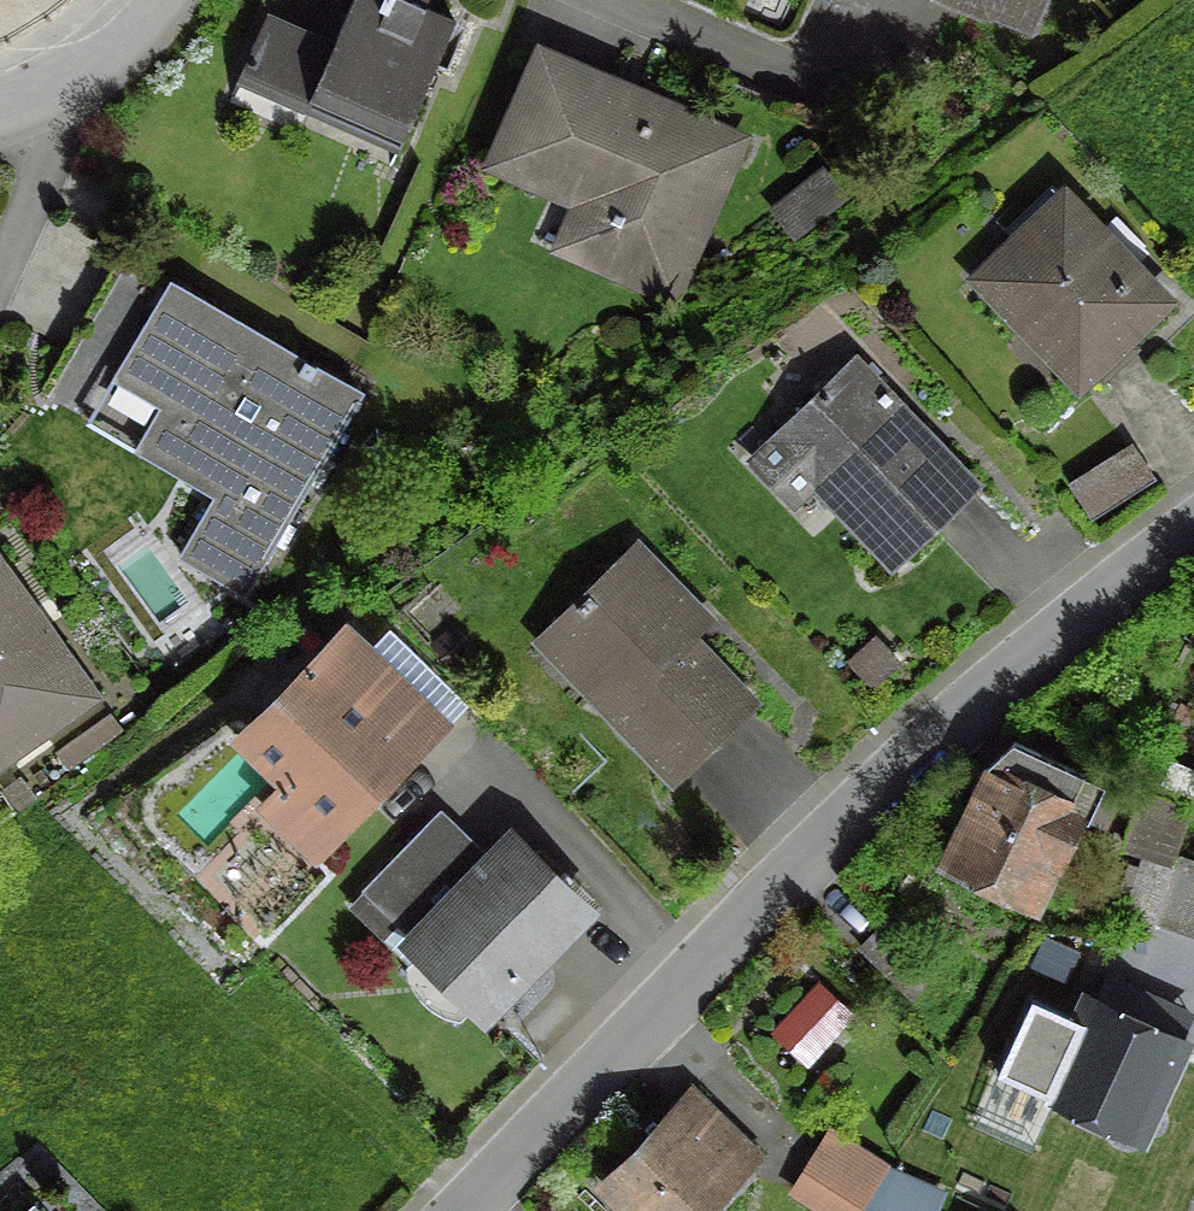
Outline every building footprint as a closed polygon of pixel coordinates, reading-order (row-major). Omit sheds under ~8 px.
[(399,135),(447,22),(417,9),(421,0),(347,0),(328,43),(260,13),(223,97),(228,99),(234,85),(300,113),(308,95),(399,135)] [(1026,32),(1040,0),(952,0),(1026,32)] [(596,261),(662,290),(726,144),(537,62),(492,163),(615,217),(596,261)] [(835,199),(816,175),(768,213),(787,237),(835,199)] [(1158,302),(1057,199),(971,281),(1017,329),(1028,318),(1083,375),(1158,302)] [(174,558),(236,594),(353,395),(164,285),(143,321),(101,296),(68,353),(234,455),(174,558)] [(920,434),(848,360),(744,459),(790,506),(808,489),(885,569),(971,487),(935,450),(927,458),(912,442),(920,434)] [(1084,481),(1096,513),(1164,488),(1152,456),(1084,481)] [(597,683),(585,695),(667,780),(745,705),(682,640),(700,623),(629,549),(545,629),(597,683)] [(90,699),(0,571),(0,763),(90,699)] [(311,670),(310,669),(241,741),(277,776),(277,783),(287,792),(293,792),(330,827),(399,756),(362,719),(396,685),(345,635),(311,670)] [(969,801),(941,862),(1029,903),(1069,817),(1095,829),(1111,794),(1096,787),(1097,785),(1006,743),(977,770),(964,799),(969,801)] [(1181,810),(1139,796),(1119,852),(1161,866),(1181,810)] [(463,852),(430,820),(375,876),(408,908),(463,852)] [(504,844),(409,941),(407,944),(478,1013),(575,912),(504,844)] [(1148,926),(1193,941),(1193,865),(1171,857),(1148,926)] [(931,977),(876,924),(853,948),(907,1001),(931,977)] [(1097,978),(1086,1004),(1083,1002),(1040,1094),(1131,1136),(1174,1044),(1171,1043),(1183,1017),(1097,978)] [(822,989),(798,1035),(836,1055),(860,1008),(822,989)] [(729,1177),(750,1155),(687,1093),(597,1184),(625,1210),(698,1210),(730,1178),(729,1177)] [(812,1161),(793,1192),(823,1210),(852,1210),(863,1194),(812,1161)] [(931,1203),(889,1184),(877,1210),(927,1210),(931,1203)]
